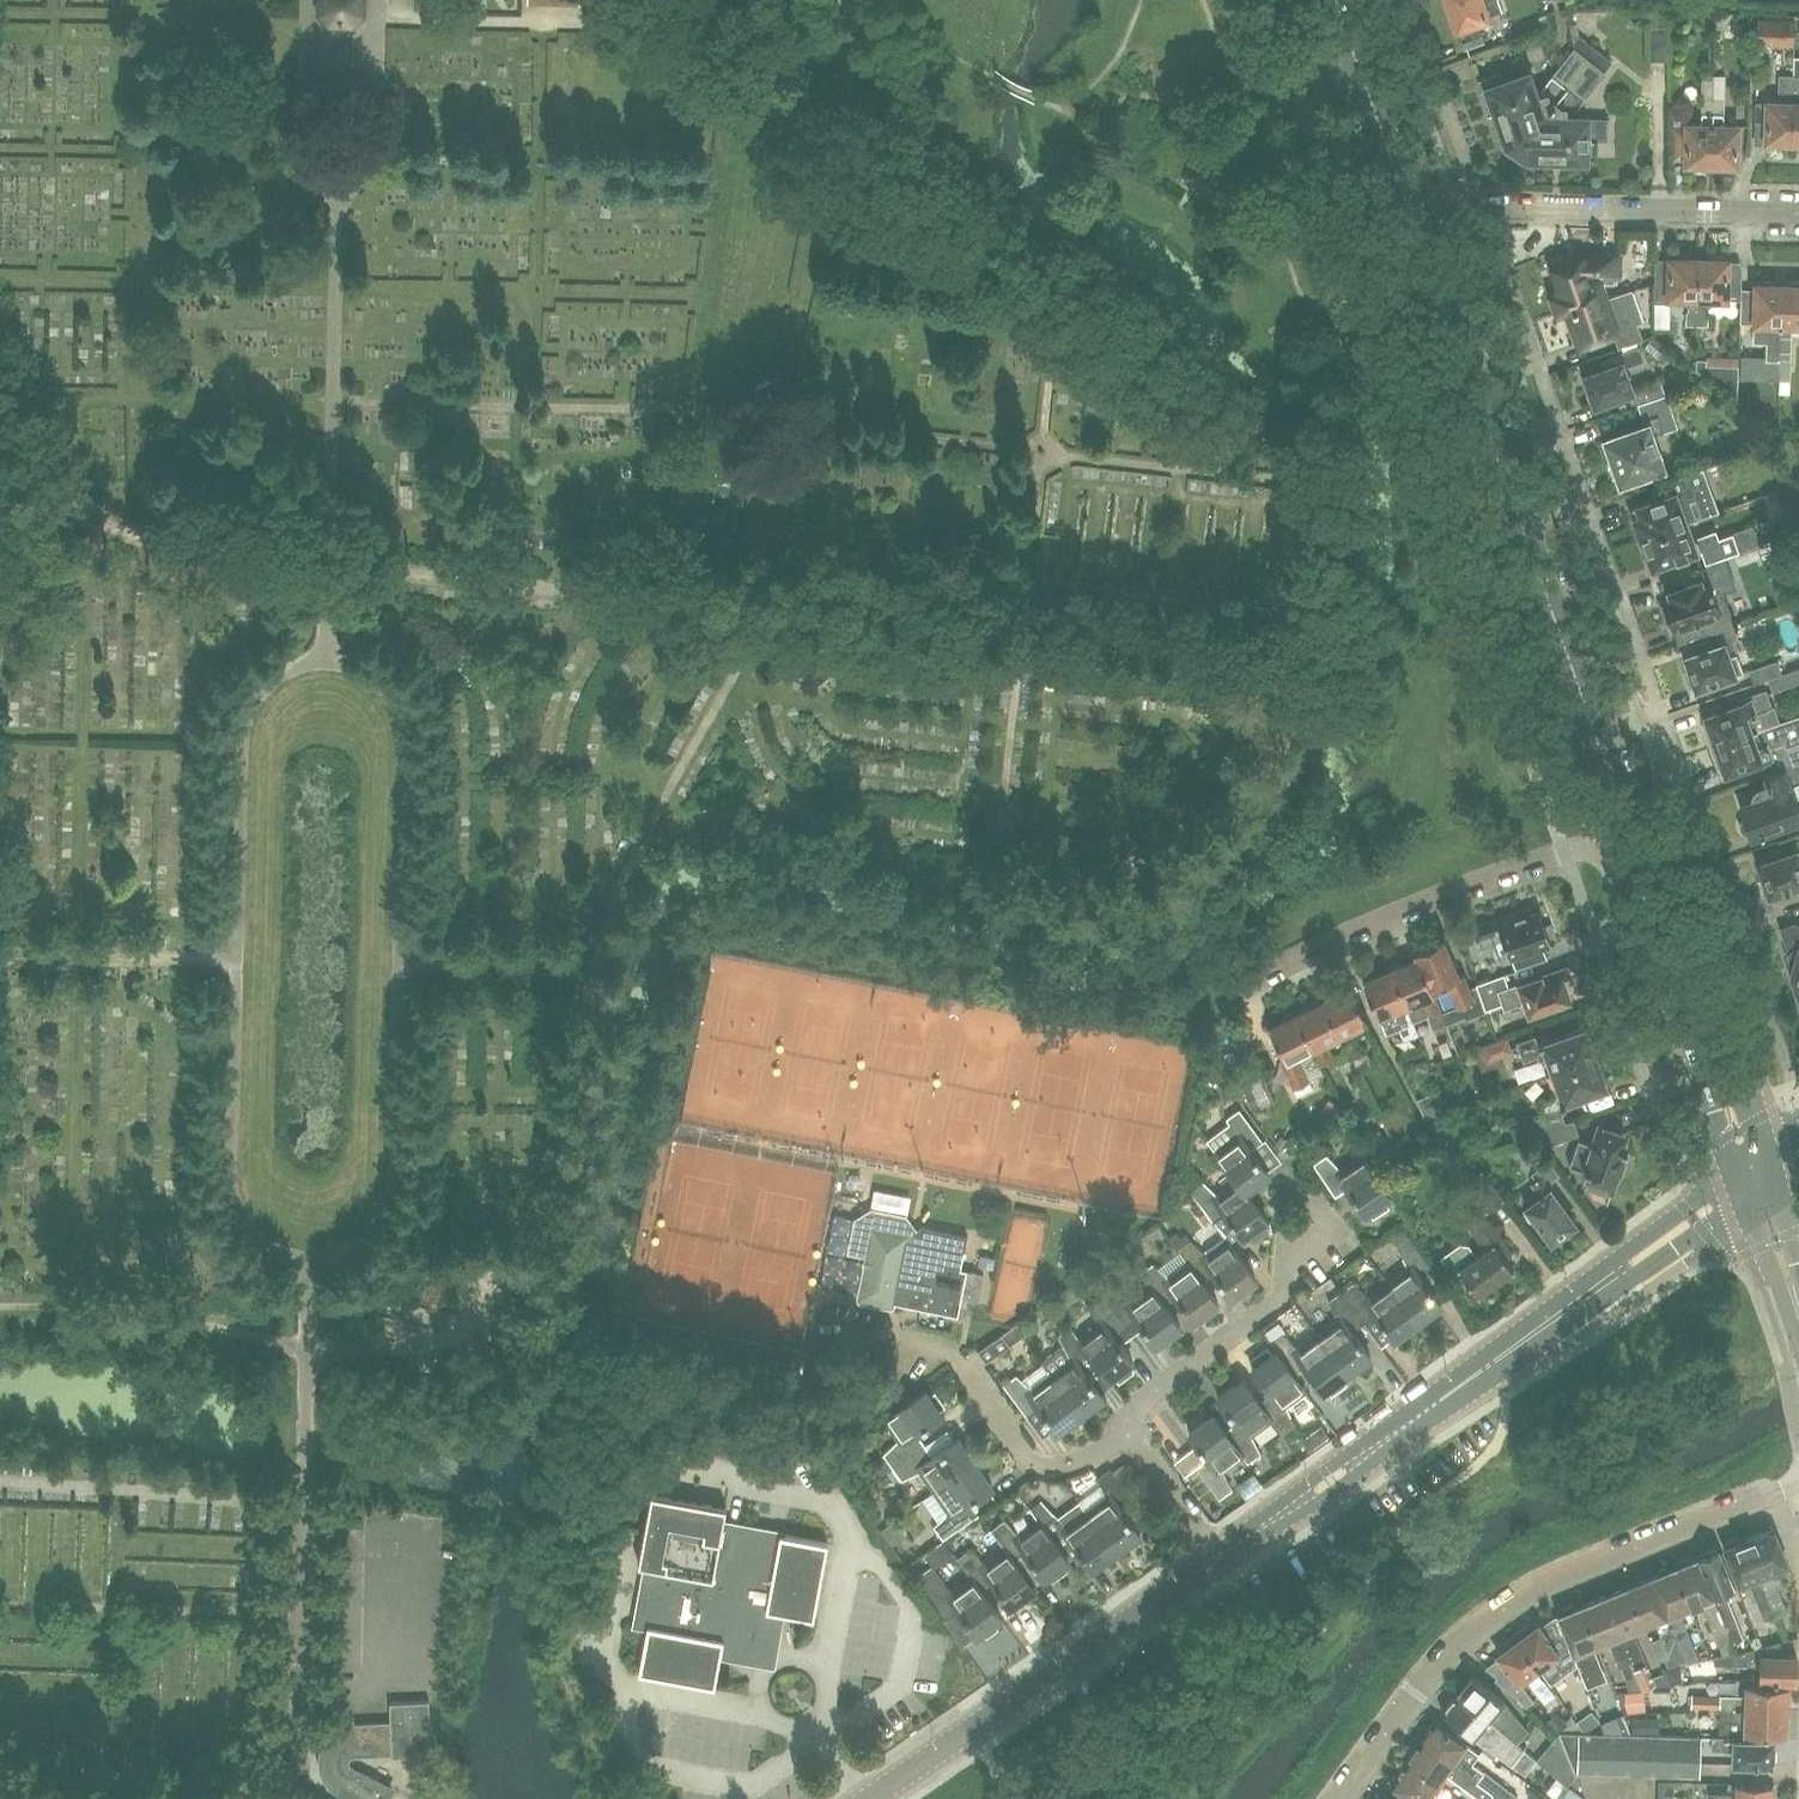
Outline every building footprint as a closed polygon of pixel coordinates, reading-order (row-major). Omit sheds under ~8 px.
[(324,12),(332,20),(351,21),(360,12),(360,0),(324,0),(324,12)] [(1463,43),(1482,36),(1477,22),(1503,13),(1499,0),(1447,0),(1463,43)] [(1758,44),(1793,45),(1796,45),(1796,21),(1759,20),(1758,44)] [(1529,145),(1529,158),(1562,159),(1562,164),(1587,165),(1587,159),(1596,160),(1597,140),(1587,140),(1588,118),(1566,117),(1566,110),(1576,110),(1604,73),(1606,73),(1613,63),(1579,37),(1571,46),(1572,46),(1575,50),(1565,62),(1580,75),(1577,77),(1587,85),(1578,98),(1568,90),(1557,104),(1555,104),(1526,140),(1526,145),(1529,145)] [(1580,75),(1565,62),(1544,89),(1547,94),(1538,97),(1530,73),(1504,83),(1500,72),(1478,79),(1482,91),(1480,91),(1489,115),(1496,113),(1508,146),(1504,152),(1524,164),(1529,158),(1529,145),(1526,145),(1526,140),(1555,104),(1557,104),(1568,90),(1578,98),(1587,85),(1577,77),(1580,75)] [(1792,77),(1782,77),(1780,77),(1779,103),(1767,103),(1767,104),(1756,104),(1754,139),(1766,139),(1766,141),(1770,141),(1772,143),(1776,145),(1781,144),(1783,142),(1792,142),(1792,77)] [(1674,109),(1674,136),(1673,161),(1687,161),(1687,165),(1701,165),(1702,164),(1713,164),(1714,99),(1714,81),(1703,81),(1703,99),(1703,127),(1688,126),(1689,113),(1684,109),(1674,109)] [(1714,81),(1714,99),(1713,164),(1720,164),(1722,166),(1726,168),(1731,167),(1733,164),(1737,164),(1738,127),(1725,127),(1726,82),(1714,81)] [(1553,295),(1560,315),(1564,313),(1605,298),(1601,284),(1606,284),(1617,284),(1618,259),(1583,258),(1569,263),(1567,259),(1564,257),(1551,262),(1561,292),(1553,295)] [(1697,327),(1699,261),(1687,261),(1687,257),(1674,257),(1674,260),(1671,260),(1670,276),(1656,276),(1655,305),(1670,305),(1670,299),(1687,299),(1687,306),(1690,306),(1689,311),(1687,314),(1686,326),(1697,327)] [(1712,261),(1699,261),(1697,327),(1708,327),(1708,314),(1706,312),(1706,307),(1708,307),(1709,301),(1737,302),(1738,282),(1728,282),(1728,262),(1725,262),(1725,258),(1712,258),(1712,261)] [(1769,324),(1768,350),(1768,360),(1779,360),(1782,286),(1773,285),(1773,281),(1759,281),(1759,285),(1756,285),(1756,289),(1742,289),(1741,323),(1769,324)] [(1791,282),(1790,286),(1782,286),(1779,360),(1779,381),(1780,381),(1780,396),(1791,397),(1791,382),(1791,360),(1791,351),(1792,325),(1798,325),(1798,282),(1791,282)] [(1616,335),(1621,348),(1645,340),(1640,325),(1645,323),(1634,290),(1618,295),(1606,299),(1605,298),(1564,313),(1571,333),(1575,332),(1581,347),(1616,335)] [(1624,369),(1644,362),(1639,349),(1604,361),(1607,369),(1586,377),(1597,406),(1633,393),(1624,369)] [(1698,371),(1738,397),(1739,367),(1708,366),(1708,359),(1698,359),(1698,371)] [(1637,391),(1642,405),(1666,396),(1661,382),(1637,391)] [(1642,405),(1640,406),(1648,427),(1637,431),(1635,430),(1621,435),(1622,437),(1607,442),(1622,483),(1659,470),(1653,452),(1656,451),(1652,438),(1677,429),(1666,396),(1642,405)] [(1708,483),(1703,470),(1703,469),(1701,470),(1668,481),(1672,496),(1632,510),(1643,539),(1688,523),(1682,507),(1692,503),(1691,501),(1702,497),(1698,487),(1708,483)] [(1694,540),(1688,523),(1643,539),(1649,557),(1651,556),(1655,568),(1702,551),(1707,564),(1739,552),(1733,536),(1717,541),(1715,534),(1701,537),(1694,540)] [(1778,538),(1757,545),(1758,546),(1761,545),(1766,558),(1782,553),(1778,538)] [(1735,587),(1726,561),(1703,569),(1707,578),(1682,587),(1679,580),(1666,585),(1668,592),(1663,594),(1667,604),(1662,606),(1668,622),(1673,620),(1681,643),(1734,624),(1722,591),(1735,587)] [(1697,690),(1738,676),(1727,644),(1712,649),(1709,641),(1701,644),(1695,646),(1698,654),(1686,658),(1697,690)] [(1754,684),(1782,674),(1778,662),(1750,671),(1754,684)] [(1754,684),(1766,680),(1772,693),(1798,684),(1798,674),(1798,671),(1783,675),(1782,674),(1754,684)] [(1704,724),(1712,745),(1753,731),(1779,722),(1774,709),(1768,690),(1751,696),(1737,701),(1738,704),(1705,716),(1708,723),(1704,724)] [(1753,731),(1712,745),(1719,767),(1723,766),(1726,774),(1759,762),(1761,767),(1771,764),(1774,772),(1783,769),(1784,770),(1798,764),(1798,714),(1779,722),(1753,731)] [(1774,772),(1765,775),(1768,784),(1760,787),(1759,787),(1756,789),(1753,792),(1752,795),(1752,798),(1753,802),(1742,806),(1746,817),(1745,818),(1743,819),(1742,820),(1741,822),(1741,823),(1741,825),(1741,827),(1741,828),(1742,830),(1743,831),(1745,832),(1746,833),(1748,833),(1750,833),(1751,833),(1752,835),(1778,826),(1780,831),(1798,825),(1796,820),(1798,819),(1798,814),(1789,784),(1798,780),(1798,764),(1784,770),(1783,769),(1774,772)] [(1792,842),(1795,850),(1785,854),(1783,848),(1767,853),(1769,860),(1759,863),(1763,877),(1759,879),(1764,894),(1769,893),(1770,896),(1792,888),(1793,892),(1798,890),(1798,839),(1792,842)] [(1548,961),(1543,946),(1551,944),(1549,939),(1556,937),(1552,925),(1545,927),(1540,912),(1527,917),(1525,912),(1475,929),(1479,939),(1501,932),(1510,958),(1512,957),(1516,972),(1548,961)] [(1795,922),(1780,927),(1788,950),(1785,953),(1798,994),(1798,923),(1795,922)] [(1419,952),(1416,953),(1419,959),(1435,997),(1449,991),(1456,1007),(1441,1013),(1447,1025),(1464,1018),(1468,1020),(1486,1013),(1476,987),(1471,989),(1463,970),(1458,972),(1445,941),(1430,947),(1425,945),(1420,947),(1419,952)] [(1391,971),(1413,1023),(1428,1016),(1432,1031),(1447,1025),(1441,1013),(1419,959),(1391,971)] [(1567,969),(1510,989),(1505,976),(1477,985),(1484,1005),(1501,999),(1505,1010),(1525,1003),(1530,1015),(1555,1006),(1559,1008),(1568,1005),(1569,1001),(1572,1000),(1566,985),(1573,983),(1567,969)] [(1413,1023),(1391,971),(1363,983),(1384,1033),(1399,1027),(1400,1028),(1401,1028),(1404,1037),(1417,1032),(1413,1023)] [(1351,989),(1323,1002),(1341,1037),(1351,1058),(1363,1052),(1353,1031),(1368,1024),(1351,989)] [(1297,1015),(1314,1050),(1322,1066),(1334,1060),(1326,1044),(1341,1037),(1323,1002),(1297,1015)] [(1292,1091),(1309,1083),(1297,1058),(1314,1050),(1297,1015),(1294,1016),(1290,1014),(1285,1017),(1283,1021),(1269,1028),(1284,1059),(1279,1062),(1292,1091)] [(1554,1076),(1597,1061),(1586,1029),(1573,1033),(1574,1035),(1552,1043),(1551,1039),(1537,1044),(1535,1040),(1519,1045),(1525,1061),(1540,1056),(1541,1061),(1548,1059),(1554,1076)] [(1487,1063),(1513,1054),(1507,1038),(1482,1048),(1487,1063)] [(1540,1104),(1545,1118),(1532,1122),(1537,1137),(1547,1134),(1546,1131),(1564,1124),(1559,1110),(1575,1104),(1574,1101),(1594,1094),(1595,1097),(1607,1091),(1597,1061),(1554,1076),(1559,1092),(1553,1094),(1555,1099),(1540,1104)] [(1242,1087),(1252,1111),(1271,1105),(1257,1073),(1239,1081),(1242,1087)] [(1418,1100),(1427,1120),(1436,1116),(1434,1111),(1447,1106),(1440,1090),(1418,1100)] [(1216,1153),(1237,1181),(1246,1194),(1269,1176),(1250,1151),(1262,1142),(1239,1110),(1225,1120),(1234,1139),(1216,1153)] [(1579,1135),(1574,1122),(1574,1121),(1564,1124),(1546,1131),(1547,1134),(1551,1145),(1579,1135)] [(1634,1168),(1636,1164),(1635,1160),(1634,1157),(1631,1153),(1627,1152),(1628,1150),(1622,1148),(1626,1135),(1601,1127),(1595,1146),(1580,1140),(1571,1166),(1591,1173),(1587,1184),(1613,1193),(1619,1175),(1623,1175),(1628,1175),(1631,1173),(1634,1168)] [(1348,1191),(1366,1216),(1370,1214),(1374,1220),(1389,1209),(1385,1203),(1391,1199),(1363,1159),(1344,1172),(1327,1156),(1314,1166),(1337,1198),(1348,1191)] [(1552,1242),(1575,1225),(1558,1201),(1561,1200),(1549,1184),(1559,1176),(1546,1159),(1535,1167),(1539,1171),(1533,1175),(1537,1181),(1531,1185),(1537,1194),(1524,1204),(1552,1242)] [(1488,1213),(1503,1203),(1480,1171),(1465,1182),(1488,1213)] [(1268,1223),(1246,1194),(1237,1181),(1217,1196),(1202,1182),(1190,1191),(1214,1224),(1226,1214),(1245,1240),(1248,1237),(1250,1239),(1256,1238),(1262,1234),(1265,1227),(1264,1226),(1268,1223)] [(1453,1276),(1460,1272),(1478,1296),(1514,1271),(1506,1260),(1512,1255),(1483,1215),(1469,1225),(1487,1251),(1478,1257),(1469,1245),(1460,1244),(1440,1258),(1453,1276)] [(906,1244),(907,1240),(904,1234),(882,1229),(876,1233),(870,1265),(864,1268),(859,1296),(862,1301),(888,1306),(894,1303),(957,1317),(962,1297),(978,1300),(983,1275),(960,1270),(968,1236),(921,1226),(918,1229),(914,1246),(906,1244)] [(1393,1237),(1400,1251),(1409,1270),(1389,1284),(1419,1325),(1441,1308),(1423,1283),(1436,1274),(1412,1242),(1404,1230),(1393,1237)] [(1192,1241),(1178,1251),(1189,1266),(1201,1283),(1214,1274),(1233,1300),(1257,1282),(1227,1241),(1208,1256),(1192,1241)] [(1140,1274),(1151,1289),(1164,1307),(1176,1298),(1195,1323),(1218,1306),(1201,1283),(1189,1266),(1169,1280),(1153,1265),(1140,1274)] [(1043,1291),(1041,1268),(1010,1270),(1011,1293),(1043,1291)] [(1419,1325),(1389,1284),(1370,1299),(1355,1284),(1342,1294),(1365,1326),(1376,1318),(1394,1342),(1419,1325)] [(1116,1288),(1103,1297),(1127,1330),(1139,1322),(1157,1346),(1180,1329),(1164,1307),(1151,1289),(1131,1303),(1116,1288)] [(1365,1326),(1342,1294),(1329,1303),(1338,1322),(1319,1337),(1347,1376),(1371,1359),(1353,1335),(1365,1326)] [(1116,1339),(1127,1330),(1103,1297),(1088,1307),(1092,1313),(1071,1329),(1098,1366),(1109,1381),(1114,1378),(1118,1385),(1134,1373),(1129,1367),(1134,1363),(1116,1339)] [(986,1362),(1023,1337),(1030,1332),(1022,1321),(978,1350),(986,1362)] [(1063,1348),(1042,1363),(1057,1383),(1081,1417),(1105,1399),(1087,1374),(1098,1366),(1071,1329),(1070,1328),(1058,1338),(1063,1348)] [(1347,1376),(1319,1337),(1300,1351),(1284,1336),(1271,1346),(1276,1353),(1293,1378),(1306,1369),(1323,1393),(1347,1376)] [(1285,1408),(1305,1393),(1293,1378),(1276,1353),(1271,1357),(1267,1351),(1251,1363),(1255,1369),(1251,1371),(1270,1396),(1259,1404),(1272,1423),(1282,1437),(1295,1427),(1285,1408)] [(1041,1363),(1050,1377),(1031,1390),(1016,1375),(1004,1385),(1027,1417),(1039,1408),(1058,1433),(1081,1417),(1057,1383),(1042,1363),(1041,1363)] [(1225,1432),(1242,1457),(1248,1465),(1261,1455),(1252,1437),(1272,1423),(1259,1404),(1242,1382),(1219,1399),(1237,1424),(1225,1432)] [(943,1415),(940,1411),(946,1407),(937,1393),(931,1397),(927,1392),(886,1420),(900,1441),(884,1455),(893,1468),(925,1446),(917,1433),(943,1415)] [(1242,1457),(1225,1432),(1213,1416),(1188,1434),(1207,1460),(1194,1469),(1217,1500),(1232,1490),(1222,1472),(1242,1457)] [(925,1446),(893,1468),(902,1481),(922,1472),(936,1492),(976,1465),(959,1440),(934,1458),(925,1446)] [(992,1489),(976,1465),(936,1492),(924,1500),(939,1523),(934,1527),(943,1541),(975,1518),(967,1506),(992,1489)] [(1088,1514),(1117,1554),(1141,1537),(1122,1511),(1133,1503),(1110,1471),(1097,1481),(1108,1500),(1088,1514)] [(659,1571),(648,1625),(639,1675),(716,1689),(722,1654),(751,1660),(753,1654),(756,1650),(764,1645),(768,1644),(774,1644),(779,1615),(814,1621),(828,1545),(724,1526),(726,1510),(652,1497),(639,1567),(659,1571)] [(1030,1509),(1040,1523),(1063,1554),(1074,1546),(1093,1571),(1117,1554),(1088,1514),(1068,1529),(1051,1514),(1040,1502),(1030,1509)] [(991,1531),(1005,1551),(1014,1563),(1027,1554),(1045,1579),(1049,1576),(1053,1582),(1068,1572),(1064,1566),(1068,1562),(1063,1554),(1040,1523),(1019,1537),(1004,1522),(991,1531)] [(1777,1616),(1788,1612),(1780,1592),(1786,1590),(1778,1570),(1789,1566),(1773,1528),(1745,1539),(1777,1616)] [(1766,1620),(1777,1616),(1745,1539),(1737,1542),(1736,1539),(1725,1543),(1726,1546),(1724,1547),(1739,1585),(1750,1581),(1766,1620)] [(1699,1558),(1735,1644),(1745,1640),(1725,1593),(1736,1588),(1720,1549),(1716,1551),(1713,1549),(1708,1551),(1707,1555),(1699,1558)] [(956,1560),(971,1582),(980,1593),(992,1584),(1010,1610),(1035,1592),(1014,1563),(1005,1551),(986,1565),(970,1551),(956,1560)] [(1692,1607),(1701,1603),(1723,1655),(1738,1651),(1735,1644),(1699,1558),(1692,1561),(1691,1557),(1678,1563),(1679,1566),(1676,1568),(1692,1607)] [(932,1567),(916,1578),(945,1621),(958,1612),(976,1639),(982,1635),(983,1637),(986,1638),(998,1630),(998,1627),(996,1624),(1000,1621),(980,1593),(971,1582),(951,1596),(932,1567)] [(1680,1611),(1692,1607),(1676,1568),(1668,1571),(1667,1567),(1660,1570),(1661,1574),(1653,1577),(1688,1663),(1699,1661),(1685,1624),(1680,1611)] [(1653,1577),(1629,1587),(1645,1626),(1656,1621),(1671,1657),(1666,1659),(1669,1667),(1674,1666),(1686,1661),(1687,1663),(1688,1663),(1653,1577)] [(1629,1587),(1606,1596),(1633,1664),(1638,1677),(1644,1690),(1656,1684),(1638,1643),(1633,1630),(1645,1626),(1629,1587)] [(1606,1596),(1583,1605),(1599,1645),(1608,1641),(1613,1653),(1620,1669),(1633,1664),(1606,1596)] [(1608,1680),(1594,1646),(1599,1645),(1583,1605),(1577,1608),(1575,1605),(1570,1605),(1566,1608),(1568,1612),(1558,1615),(1565,1631),(1575,1656),(1579,1666),(1588,1688),(1608,1680)] [(1529,1627),(1515,1637),(1539,1670),(1555,1659),(1560,1667),(1575,1656),(1565,1631),(1560,1633),(1554,1620),(1542,1629),(1539,1626),(1532,1631),(1529,1627)] [(1539,1670),(1515,1637),(1502,1646),(1506,1651),(1499,1656),(1501,1659),(1488,1667),(1498,1676),(1496,1680),(1526,1706),(1534,1700),(1521,1683),(1539,1670)] [(1760,1681),(1796,1682),(1796,1677),(1798,1674),(1798,1669),(1798,1662),(1797,1660),(1797,1655),(1781,1655),(1781,1641),(1738,1651),(1723,1655),(1715,1656),(1715,1663),(1760,1664),(1760,1681)] [(1684,1685),(1682,1666),(1665,1670),(1671,1686),(1684,1685)] [(1474,1676),(1472,1678),(1458,1694),(1517,1744),(1530,1731),(1504,1702),(1474,1676)] [(1637,1678),(1627,1680),(1629,1691),(1644,1690),(1638,1677),(1637,1678)] [(1721,1708),(1787,1710),(1787,1701),(1791,1702),(1791,1689),(1787,1689),(1787,1686),(1747,1685),(1747,1697),(1693,1695),(1692,1707),(1721,1708)] [(1629,1712),(1643,1711),(1641,1691),(1626,1692),(1627,1707),(1629,1712)] [(1443,1711),(1473,1736),(1512,1765),(1524,1750),(1517,1744),(1458,1694),(1443,1711)] [(336,1774),(348,1766),(347,1765),(346,1763),(346,1761),(346,1760),(347,1758),(347,1756),(349,1755),(350,1754),(352,1753),(353,1752),(392,1750),(393,1756),(432,1754),(430,1701),(390,1703),(391,1721),(355,1723),(355,1718),(353,1718),(354,1738),(351,1738),(348,1739),(346,1740),(343,1741),(341,1743),(339,1745),(337,1747),(335,1750),(334,1752),(333,1755),(332,1757),(332,1760),(332,1762),(332,1765),(333,1767),(334,1770),(335,1772),(336,1774)] [(1786,1719),(1787,1710),(1721,1708),(1720,1732),(1786,1735),(1786,1731),(1790,1731),(1790,1719),(1786,1719)] [(1631,1735),(1632,1735),(1632,1731),(1625,1711),(1618,1714),(1626,1735),(1631,1735)] [(1585,1733),(1600,1722),(1592,1712),(1577,1722),(1585,1733)] [(1638,1714),(1638,1731),(1661,1731),(1661,1714),(1638,1714)] [(1480,1755),(1433,1722),(1419,1741),(1493,1793),(1501,1798),(1517,1798),(1518,1797),(1473,1765),(1480,1755)] [(1552,1744),(1562,1745),(1577,1777),(1587,1798),(1652,1798),(1653,1777),(1704,1778),(1704,1737),(1652,1735),(1634,1735),(1632,1735),(1631,1735),(1626,1735),(1584,1733),(1559,1733),(1552,1744)] [(1774,1738),(1711,1737),(1710,1750),(1734,1750),(1734,1764),(1773,1765),(1773,1761),(1776,1760),(1776,1750),(1773,1749),(1774,1738)] [(1439,1784),(1446,1774),(1481,1798),(1501,1798),(1493,1793),(1419,1741),(1405,1760),(1439,1784)] [(1562,1745),(1552,1744),(1537,1761),(1568,1787),(1577,1777),(1562,1745)] [(1405,1760),(1389,1783),(1412,1798),(1428,1798),(1439,1784),(1405,1760)] [(392,1789),(351,1769),(340,1790),(358,1798),(387,1798),(392,1789)] [(1675,1783),(1659,1782),(1658,1798),(1674,1798),(1675,1783)] [(1709,1798),(1772,1798),(1774,1798),(1775,1786),(1772,1786),(1772,1784),(1736,1783),(1735,1795),(1710,1794),(1709,1798)] [(1587,1798),(1570,1787),(1562,1798),(1587,1798)]
